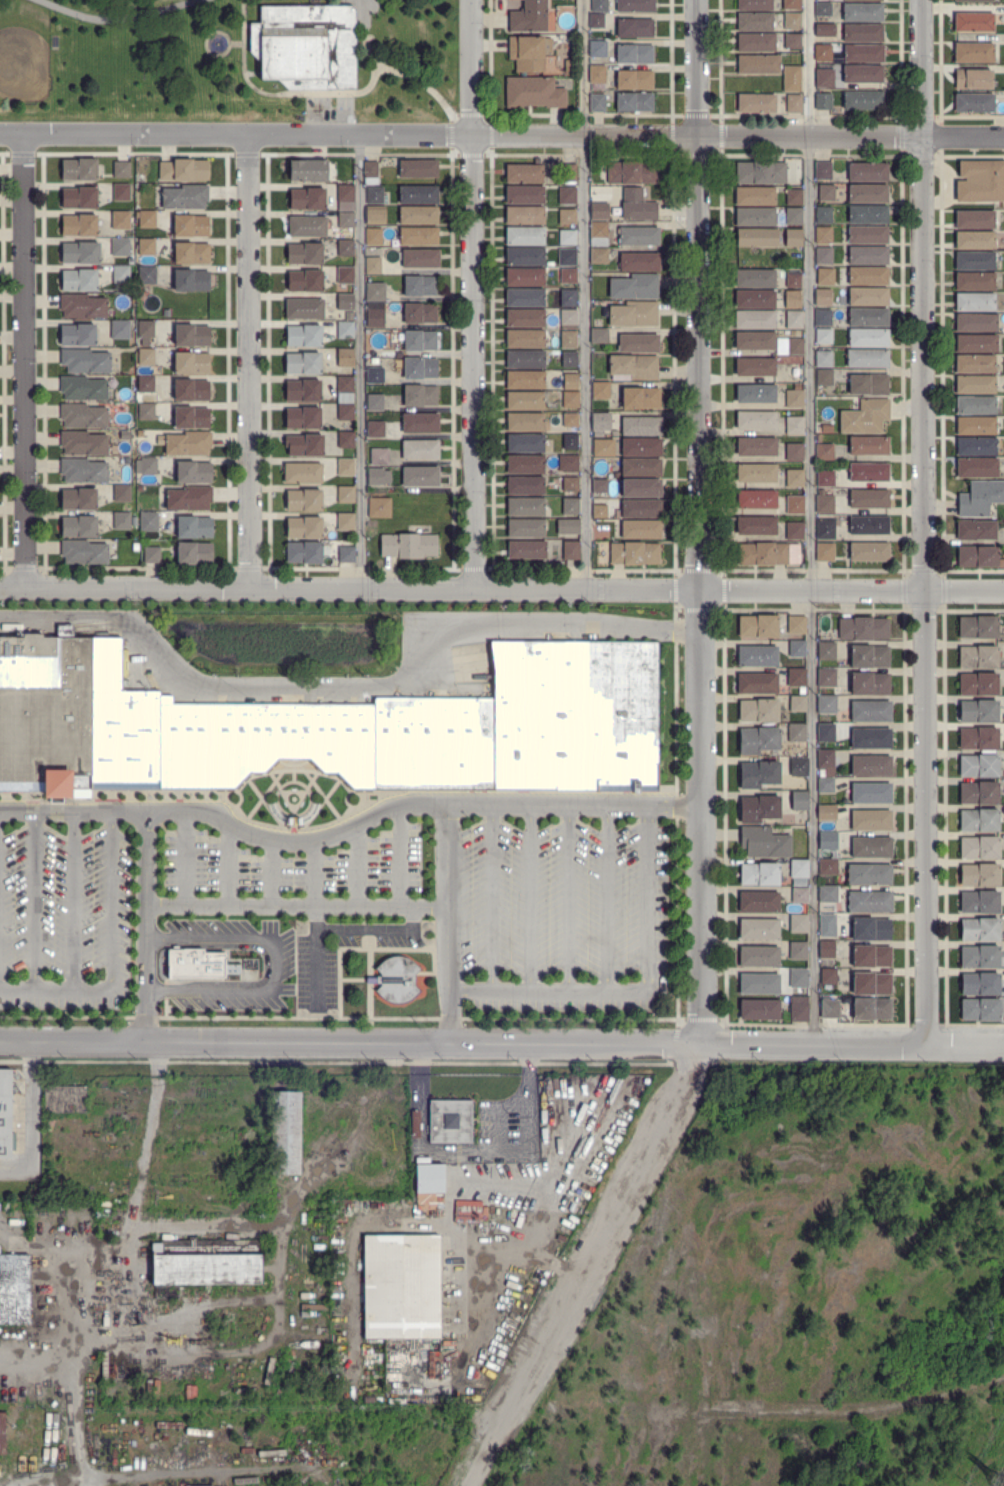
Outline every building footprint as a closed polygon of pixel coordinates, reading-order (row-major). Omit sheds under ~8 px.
[(523,11),(523,0),(546,0),(546,31),(509,31),(509,11),(523,11)] [(591,12),(591,0),(608,0),(608,12),(591,12)] [(616,12),(616,0),(654,0),(654,12),(616,12)] [(736,11),(736,0),(771,0),(771,11),(736,11)] [(782,10),(782,0),(800,0),(800,10),(782,10)] [(842,23),(842,3),(870,3),(882,3),(882,22),(870,22),(842,23)] [(830,16),(814,16),(814,4),(830,4),(830,16)] [(287,90),(277,79),(261,79),(261,62),(249,50),(249,23),(260,23),(260,6),(350,6),(354,11),(355,89),(287,90)] [(736,32),(736,13),(772,13),(772,31),(736,32)] [(783,30),(783,14),(800,13),(800,30),(783,30)] [(953,33),(953,13),(994,13),(994,32),(953,33)] [(589,28),(589,14),(604,14),(604,28),(589,28)] [(617,37),(616,20),(635,20),(635,19),(652,19),(652,37),(617,37)] [(842,42),(842,25),(870,25),(882,24),(882,42),(870,42),(842,42)] [(737,52),(737,34),(775,34),(775,52),(737,52)] [(784,49),(784,34),(800,34),(800,49),(784,49)] [(515,72),(514,59),(508,59),(508,38),(551,37),(551,54),(545,54),(545,72),(515,72)] [(589,57),(589,41),(605,41),(606,57),(589,57)] [(954,64),(954,43),(993,43),(993,63),(954,64)] [(814,61),(813,44),(831,44),(831,61),(814,61)] [(616,64),(616,46),(636,46),(636,45),(653,45),(653,63),(616,64)] [(843,63),(843,45),(870,45),(883,45),(883,63),(870,63),(843,63)] [(737,74),(737,55),(779,55),(779,74),(737,74)] [(842,84),(842,66),(870,65),(882,65),(882,84),(870,84),(842,84)] [(605,83),(589,83),(589,66),(605,66),(605,83)] [(616,90),(616,71),(635,71),(635,70),(652,69),(653,90),(616,90)] [(814,88),(814,69),(833,69),(834,88),(814,88)] [(954,90),(954,69),(991,69),(991,90),(954,90)] [(783,90),(783,74),(799,74),(799,90),(783,90)] [(505,108),(505,77),(554,77),(554,88),(566,88),(566,107),(545,108),(545,105),(525,106),(525,108),(505,108)] [(843,111),(843,91),(870,91),(883,91),(883,111),(869,111),(843,111)] [(616,112),(616,93),(652,93),(652,112),(616,112)] [(590,112),(590,95),(604,94),(605,112),(590,112)] [(737,113),(737,94),(775,94),(775,112),(737,113)] [(831,110),(814,110),(814,94),(831,94),(831,110)] [(954,113),(954,94),(993,94),(993,112),(954,113)] [(801,113),(786,112),(786,95),(800,95),(801,113)] [(61,180),(61,159),(97,159),(97,180),(61,180)] [(158,180),(158,162),(174,162),(174,160),(208,160),(209,179),(158,180)] [(308,182),(308,180),(288,180),(289,160),(327,160),(327,182),(308,182)] [(399,178),(398,160),(437,160),(437,178),(399,178)] [(958,160),(1003,160),(1003,202),(955,202),(955,181),(964,181),(964,177),(958,177),(958,160)] [(113,178),(113,162),(130,162),(130,178),(113,178)] [(378,185),(364,185),(364,162),(378,162),(378,185)] [(606,183),(606,162),(656,162),(657,183),(606,183)] [(814,180),(814,162),(830,162),(831,180),(814,180)] [(736,183),(736,163),(785,163),(786,183),(736,183)] [(847,181),(847,163),(869,163),(888,163),(888,181),(869,181),(847,181)] [(506,183),(506,165),(542,165),(542,183),(506,183)] [(114,201),(113,184),(129,184),(129,201),(114,201)] [(848,202),(848,185),(869,185),(887,184),(887,202),(869,202),(848,202)] [(162,209),(162,189),(180,188),(180,185),(208,185),(208,202),(205,202),(205,208),(162,209)] [(337,202),(337,185),(353,185),(353,202),(337,202)] [(399,204),(399,186),(437,186),(437,204),(399,204)] [(506,204),(506,186),(544,186),(544,204),(506,204)] [(817,200),(817,186),(834,186),(834,200),(817,200)] [(367,203),(366,187),(382,187),(382,203),(367,203)] [(558,204),(558,187),(576,187),(576,204),(558,204)] [(62,209),(62,188),(97,188),(97,209),(62,209)] [(620,220),(620,188),(642,188),(642,202),(655,201),(656,219),(620,220)] [(735,205),(735,188),(774,188),(774,205),(735,205)] [(289,208),(289,189),(325,189),(325,208),(289,208)] [(785,205),(785,190),(802,189),(801,205),(785,205)] [(366,224),(366,207),(384,206),(385,224),(366,224)] [(847,223),(847,206),(869,206),(887,206),(887,223),(868,223),(847,223)] [(399,224),(399,207),(437,207),(437,224),(399,224)] [(506,225),(506,207),(543,207),(544,225),(506,225)] [(815,223),(815,207),(832,207),(832,223),(815,223)] [(735,226),(735,209),(774,208),(774,226),(735,226)] [(559,224),(558,209),(575,209),(575,224),(559,224)] [(785,225),(785,209),(801,209),(802,225),(785,225)] [(954,229),(954,211),(994,210),(994,229),(954,229)] [(156,228),(139,228),(138,217),(136,217),(136,211),(155,211),(156,228)] [(112,229),(112,212),(129,212),(129,229),(112,229)] [(338,228),(338,213),(354,213),(354,228),(338,228)] [(62,236),(62,215),(97,214),(97,236),(62,236)] [(174,237),(173,216),(208,216),(208,236),(174,237)] [(289,236),(288,217),(326,216),(326,236),(289,236)] [(607,238),(590,238),(590,222),(607,222),(607,238)] [(814,244),(814,226),(832,226),(832,244),(814,244)] [(847,244),(847,226),(868,226),(888,226),(888,244),(868,244),(847,244)] [(399,245),(399,228),(437,227),(437,245),(399,245)] [(506,245),(506,228),(544,227),(544,245),(506,245)] [(618,245),(618,228),(659,227),(659,245),(618,245)] [(366,245),(365,229),(381,229),(382,245),(366,245)] [(736,247),(736,229),(777,229),(777,247),(736,247)] [(784,247),(784,229),(801,229),(801,247),(784,247)] [(559,245),(559,230),(575,230),(575,245),(559,245)] [(955,249),(955,231),(994,231),(994,249),(955,249)] [(111,257),(111,239),(129,239),(129,256),(111,257)] [(138,256),(138,239),(155,239),(155,256),(138,256)] [(338,257),(337,240),(353,240),(353,256),(338,257)] [(62,263),(62,242),(99,242),(99,262),(62,263)] [(174,265),(174,244),(210,243),(210,265),(174,265)] [(287,263),(287,244),(322,243),(322,263),(287,263)] [(847,264),(847,247),(868,247),(887,246),(887,264),(868,264),(847,264)] [(506,265),(505,248),(544,248),(544,265),(506,265)] [(832,264),(814,263),(814,248),(831,248),(832,264)] [(401,268),(401,249),(438,249),(438,267),(401,268)] [(558,265),(558,249),(575,249),(575,265),(558,265)] [(590,262),(589,249),(608,249),(608,262),(590,262)] [(954,270),(955,251),(994,251),(994,270),(954,270)] [(619,271),(619,253),(659,253),(660,270),(619,271)] [(366,274),(365,258),(380,258),(380,273),(366,274)] [(112,284),(112,266),(129,266),(129,283),(112,284)] [(138,285),(138,266),(156,266),(156,284),(138,285)] [(337,284),(337,267),(353,267),(353,284),(337,284)] [(847,285),(847,268),(868,267),(887,267),(887,285),(868,285),(847,285)] [(506,286),(506,268),(544,268),(544,286),(506,286)] [(560,283),(560,268),(576,268),(576,283),(560,283)] [(816,285),(815,269),(834,269),(834,285),(816,285)] [(61,291),(61,270),(97,270),(96,290),(61,291)] [(173,291),(173,270),(209,270),(209,291),(173,291)] [(734,288),(734,270),(774,270),(774,288),(734,288)] [(287,291),(287,271),(322,271),(323,291),(287,291)] [(955,291),(955,273),(994,272),(994,290),(955,291)] [(608,298),(608,279),(629,279),(628,274),(657,274),(657,298),(608,298)] [(786,288),(785,275),(801,274),(801,287),(786,288)] [(403,296),(403,276),(436,276),(436,295),(421,295),(421,296),(403,296)] [(365,301),(366,284),(385,284),(384,300),(365,301)] [(848,305),(847,288),(868,288),(887,287),(887,305),(868,305),(848,305)] [(506,307),(506,289),(543,289),(544,307),(506,307)] [(560,307),(560,290),(576,289),(576,307),(560,307)] [(734,309),(734,290),(774,290),(774,308),(734,309)] [(784,309),(784,290),(800,290),(800,309),(784,309)] [(814,306),(814,290),(831,290),(831,306),(814,306)] [(955,311),(955,293),(994,293),(994,311),(955,311)] [(63,318),(63,311),(60,311),(59,295),(86,294),(86,298),(105,298),(105,318),(63,318)] [(338,311),(338,295),(353,295),(353,311),(338,311)] [(285,319),(285,299),(323,299),(323,319),(285,319)] [(608,325),(608,306),(624,306),(624,301),(657,301),(657,325),(608,325)] [(403,324),(403,303),(436,303),(436,322),(421,322),(421,324),(403,324)] [(847,326),(847,309),(868,308),(887,308),(887,325),(867,326),(847,326)] [(366,328),(366,309),(383,309),(383,328),(366,328)] [(506,327),(506,309),(544,309),(544,327),(506,327)] [(814,325),(813,309),(830,309),(831,325),(814,325)] [(560,325),(560,310),(576,310),(576,325),(560,325)] [(735,329),(735,311),(774,311),(774,329),(735,329)] [(955,332),(955,313),(996,313),(996,332),(955,332)] [(111,339),(111,321),(129,321),(129,339),(111,339)] [(141,346),(141,337),(138,337),(138,321),(154,321),(154,337),(149,337),(149,346),(141,346)] [(337,338),(337,323),(354,323),(354,338),(337,338)] [(60,345),(60,324),(95,324),(95,345),(60,345)] [(174,346),(174,325),(209,325),(209,346),(174,346)] [(286,346),(285,325),(321,325),(321,346),(286,346)] [(607,343),(590,343),(590,328),(607,328),(607,343)] [(815,344),(815,329),(831,329),(831,343),(815,344)] [(848,347),(847,329),(867,329),(888,329),(888,346),(867,347),(848,347)] [(506,348),(506,330),(544,330),(544,348),(506,348)] [(560,348),(560,331),(576,330),(576,348),(560,348)] [(404,351),(403,331),(436,331),(436,349),(421,349),(421,351),(404,351)] [(735,350),(734,332),(774,332),(774,350),(735,350)] [(618,352),(618,335),(658,334),(658,352),(618,352)] [(955,352),(955,334),(996,334),(997,352),(955,352)] [(802,354),(787,354),(787,339),(802,338),(802,354)] [(154,365),(139,365),(138,349),(154,349),(154,365)] [(337,366),(338,350),(354,349),(355,366),(337,366)] [(845,367),(845,349),(867,349),(887,349),(888,366),(867,366),(845,367)] [(66,373),(66,365),(60,365),(60,350),(91,350),(91,352),(110,352),(110,373),(66,373)] [(506,368),(506,351),(544,351),(544,368),(506,368)] [(815,367),(814,351),(831,351),(832,367),(815,367)] [(173,374),(173,353),(209,352),(209,374),(173,374)] [(284,374),(284,352),(320,352),(320,374),(284,374)] [(562,368),(562,352),(577,352),(577,368),(562,368)] [(611,380),(611,375),(608,375),(608,355),(657,355),(657,380),(611,380)] [(955,374),(955,355),(994,355),(994,373),(955,374)] [(403,380),(403,358),(436,358),(436,378),(422,378),(422,380),(403,380)] [(735,377),(735,358),(774,358),(775,376),(735,377)] [(367,384),(367,368),(383,368),(383,383),(367,384)] [(816,385),(816,369),(832,369),(832,385),(816,385)] [(506,389),(506,371),(544,371),(544,389),(506,389)] [(868,395),(868,394),(867,394),(847,394),(848,375),(867,375),(868,375),(868,373),(888,373),(888,395),(868,395)] [(138,392),(138,375),(154,375),(154,392),(138,392)] [(955,394),(955,375),(994,375),(994,393),(955,394)] [(63,400),(63,393),(60,393),(60,377),(87,377),(87,380),(107,380),(107,400),(63,400)] [(337,393),(337,377),(352,377),(353,393),(337,393)] [(285,401),(285,380),(320,379),(320,401),(285,401)] [(174,401),(174,380),(208,380),(208,401),(174,401)] [(591,399),(592,382),(609,381),(609,399),(591,399)] [(403,406),(403,386),(436,385),(436,404),(422,404),(422,406),(403,406)] [(736,403),(736,385),(774,385),(775,403),(736,403)] [(621,410),(621,388),(659,388),(659,408),(642,408),(642,409),(621,410)] [(785,408),(785,390),(802,389),(803,408),(785,408)] [(578,407),(562,407),(562,392),(578,391),(578,407)] [(506,411),(506,392),(543,392),(543,410),(506,411)] [(367,411),(367,395),(383,394),(383,411),(367,411)] [(955,415),(955,396),(994,396),(995,414),(955,415)] [(839,432),(838,411),(858,411),(858,399),(867,399),(888,399),(888,420),(881,420),(881,432),(867,432),(839,432)] [(154,420),(138,420),(138,403),(154,403),(154,420)] [(64,428),(63,420),(60,420),(60,404),(87,404),(87,407),(107,407),(107,427),(64,428)] [(337,420),(338,405),(353,405),(353,420),(337,420)] [(174,429),(174,408),(209,408),(209,428),(174,429)] [(284,428),(284,408),(320,408),(320,428),(284,428)] [(736,430),(735,412),(775,411),(775,429),(736,430)] [(401,433),(402,413),(438,413),(438,433),(401,433)] [(507,432),(506,413),(544,413),(543,432),(507,432)] [(563,427),(563,414),(577,413),(577,427),(563,427)] [(622,436),(622,417),(661,417),(661,435),(622,436)] [(803,435),(785,434),(785,417),(803,417),(803,435)] [(956,435),(956,417),(995,417),(995,434),(956,435)] [(384,438),(367,437),(367,422),(383,421),(384,438)] [(832,432),(820,432),(820,424),(832,424),(832,432)] [(63,455),(63,447),(59,447),(60,431),(87,431),(87,434),(107,434),(107,455),(63,455)] [(165,455),(165,435),(183,435),(183,432),(209,431),(210,448),(208,448),(208,454),(165,455)] [(337,448),(337,432),(353,432),(354,448),(337,448)] [(287,455),(287,446),(283,446),(283,435),(323,434),(323,455),(287,455)] [(507,453),(507,435),(543,434),(543,452),(507,453)] [(563,450),(563,434),(577,434),(577,449),(563,450)] [(848,455),(848,436),(866,436),(888,436),(888,455),(866,455),(848,455)] [(956,455),(956,437),(995,437),(995,455),(956,455)] [(621,457),(621,438),(661,438),(661,457),(621,457)] [(736,456),(736,438),(775,438),(776,456),(736,456)] [(402,460),(401,440),(438,440),(438,460),(402,460)] [(784,461),(784,443),(802,443),(802,461),(784,461)] [(815,460),(815,444),(832,443),(832,460),(815,460)] [(370,465),(370,449),(388,449),(388,465),(370,465)] [(578,472),(558,471),(559,455),(578,455),(578,472)] [(544,474),(506,474),(507,456),(544,456),(544,474)] [(156,475),(140,474),(140,458),(157,458),(156,475)] [(353,476),(337,476),(337,458),(353,459),(353,476)] [(621,477),(621,458),(661,459),(660,477),(621,477)] [(956,477),(956,458),(997,458),(997,477),(956,477)] [(107,483),(62,482),(63,475),(59,475),(60,459),(88,459),(88,462),(108,462),(107,483)] [(211,484),(175,484),(176,461),(195,462),(195,463),(211,463),(211,484)] [(322,484),(283,483),(283,463),(322,464),(322,484)] [(888,482),(866,482),(848,482),(848,463),(866,463),(888,463),(888,482)] [(776,482),(736,482),(736,464),(776,465),(776,482)] [(438,487),(401,486),(401,467),(439,467),(438,487)] [(384,486),(367,485),(367,468),(383,468),(383,470),(390,471),(390,484),(384,483),(384,486)] [(803,488),(785,488),(785,470),(803,470),(803,488)] [(833,487),(816,486),(816,470),(833,471),(833,487)] [(507,495),(507,477),(544,477),(543,495),(507,495)] [(578,492),(562,492),(562,478),(578,478),(578,492)] [(621,497),(621,478),(661,478),(660,497),(621,497)] [(607,493),(592,493),(592,480),(607,480),(607,493)] [(968,481),(1003,481),(1003,503),(988,503),(988,516),(957,516),(957,493),(968,493),(968,481)] [(130,502),(112,502),(112,485),(130,485),(130,502)] [(176,512),(166,512),(166,489),(184,490),(184,486),(211,487),(211,503),(207,503),(207,511),(176,510),(176,512)] [(354,503),(337,503),(337,486),(354,487),(354,503)] [(95,511),(77,510),(60,510),(61,490),(76,490),(96,490),(95,511)] [(321,511),(286,511),(286,490),(301,491),(301,490),(321,490),(321,511)] [(736,508),(736,490),(776,490),(775,508),(736,508)] [(887,508),(866,508),(849,508),(849,490),(866,490),(887,490),(887,508)] [(833,513),(815,512),(815,495),(834,496),(833,513)] [(803,514),(785,514),(785,496),(803,496),(803,514)] [(544,516),(506,516),(507,498),(544,499),(544,516)] [(578,515),(562,515),(562,498),(578,498),(578,515)] [(621,518),(621,499),(660,499),(660,518),(621,518)] [(130,529),(113,529),(113,513),(130,513),(130,529)] [(156,532),(139,531),(140,514),(156,514),(156,532)] [(353,530),(336,530),(337,514),(353,514),(353,530)] [(95,538),(61,537),(61,517),(77,517),(77,516),(96,516),(95,538)] [(195,538),(176,538),(176,516),(196,517),(212,517),(211,538),(195,538)] [(888,535),(866,535),(848,535),(849,516),(866,516),(888,516),(888,535)] [(321,539),(302,539),(302,537),(286,537),(286,518),(302,518),(302,517),(321,517),(321,539)] [(776,535),(736,535),(736,517),(776,517),(776,535)] [(579,535),(556,534),(557,519),(579,519),(579,535)] [(543,537),(507,537),(507,520),(544,520),(543,537)] [(833,539),(815,539),(815,520),(833,520),(833,539)] [(956,540),(956,520),(975,520),(975,521),(995,521),(995,540),(974,540),(956,540)] [(661,539),(621,539),(621,521),(661,521),(661,539)] [(802,539),(786,539),(786,523),(803,523),(802,539)] [(609,539),(592,539),(592,525),(609,525),(609,539)] [(423,559),(398,559),(398,557),(380,556),(380,534),(397,534),(418,534),(436,535),(436,557),(423,557),(423,559)] [(107,565),(64,564),(64,557),(60,556),(61,540),(88,540),(88,544),(107,544),(107,565)] [(545,559),(508,559),(508,541),(545,541),(545,559)] [(578,560),(562,560),(562,541),(579,541),(578,560)] [(195,565),(176,564),(177,542),(212,543),(211,564),(195,564),(195,565)] [(321,565),(302,565),(302,563),(285,563),(285,543),(303,543),(303,542),(321,542),(321,565)] [(642,566),(623,566),(623,564),(609,564),(609,544),(623,544),(623,542),(643,542),(643,544),(659,544),(659,564),(642,564),(642,566)] [(865,562),(849,562),(849,542),(865,542),(888,543),(888,562),(865,562)] [(773,566),(755,566),(755,564),(737,564),(738,544),(755,544),(755,543),(774,543),(774,544),(787,544),(787,564),(773,564),(773,566)] [(834,561),(815,561),(816,543),(834,543),(834,561)] [(354,563),(338,563),(338,547),(355,547),(354,563)] [(997,559),(1003,559),(1003,566),(997,566),(997,567),(977,567),(956,567),(956,547),(997,547),(997,559)] [(160,563),(143,563),(143,548),(160,548),(160,563)] [(777,637),(755,637),(738,637),(738,616),(756,616),(777,616),(777,637)] [(805,634),(787,634),(787,616),(805,616),(805,634)] [(998,639),(976,638),(958,637),(958,617),(976,617),(976,616),(998,616),(998,639)] [(872,640),(865,640),(853,640),(853,639),(838,639),(838,618),(852,618),(852,617),(865,617),(871,617),(871,618),(888,618),(888,639),(872,639),(872,640)] [(42,788),(0,790),(0,638),(22,638),(22,634),(41,634),(41,638),(121,636),(120,690),(159,690),(158,694),(172,694),(172,704),(374,705),(374,698),(493,698),(493,671),(490,642),(657,642),(656,792),(351,791),(336,776),(323,776),(308,762),(277,761),(262,776),(250,776),(235,791),(89,791),(89,784),(69,784),(70,796),(42,796),(42,788)] [(805,657),(789,657),(789,641),(805,641),(805,657)] [(835,660),(817,660),(817,642),(835,642),(835,660)] [(871,668),(864,668),(850,668),(850,645),(865,645),(871,645),(871,647),(888,647),(888,668),(871,668)] [(778,668),(737,667),(737,646),(778,647),(778,668)] [(997,668),(976,668),(976,667),(958,667),(958,647),(976,647),(976,646),(997,646),(997,668)] [(805,687),(787,687),(787,668),(805,669),(805,687)] [(835,687),(817,687),(817,668),(835,668),(835,687)] [(872,696),(864,695),(850,695),(850,672),(864,673),(871,673),(871,674),(889,674),(889,695),(872,695),(872,696)] [(777,694),(737,694),(737,673),(777,673),(777,694)] [(976,696),(976,694),(959,694),(959,674),(976,674),(976,673),(998,673),(997,695),(976,696)] [(836,714),(817,714),(817,695),(836,695),(836,714)] [(805,712),(789,712),(789,696),(805,696),(805,712)] [(778,722),(738,722),(738,700),(755,701),(755,700),(778,700),(778,722)] [(998,723),(976,723),(976,722),(958,722),(958,701),(977,701),(977,700),(998,700),(998,723)] [(890,722),(864,722),(850,721),(850,701),(864,701),(890,702),(890,722)] [(834,741),(817,741),(817,723),(834,724),(834,741)] [(805,742),(788,741),(788,724),(805,724),(805,742)] [(758,755),(739,755),(739,728),(757,728),(779,728),(779,750),(758,750),(758,755)] [(998,750),(976,750),(976,749),(958,749),(958,729),(976,729),(976,728),(998,728),(998,750)] [(891,749),(864,749),(851,749),(851,729),(864,729),(891,729),(891,749)] [(834,768),(817,768),(817,749),(834,749),(834,768)] [(997,777),(977,777),(959,777),(959,755),(977,755),(977,754),(998,755),(997,777)] [(890,776),(863,776),(851,776),(851,756),(864,756),(890,756),(890,776)] [(807,777),(790,777),(790,758),(807,758),(807,777)] [(758,789),(739,789),(739,763),(757,763),(757,761),(779,761),(779,784),(759,784),(758,789)] [(833,793),(817,793),(817,777),(833,777),(833,793)] [(959,804),(959,783),(977,783),(977,782),(998,782),(998,804),(977,804),(959,804)] [(890,803),(863,803),(850,803),(851,783),(863,783),(890,783),(890,803)] [(791,809),(792,792),(807,793),(806,809),(791,809)] [(760,824),(739,823),(739,797),(757,797),(757,795),(780,795),(779,819),(760,819),(760,824)] [(836,820),(817,819),(817,805),(836,805),(836,820)] [(977,832),(977,831),(959,831),(959,810),(977,810),(977,809),(998,809),(998,832),(977,832)] [(890,831),(863,831),(851,831),(851,810),(863,810),(891,810),(890,831)] [(790,857),(746,857),(746,848),(740,848),(740,826),(771,826),(771,834),(790,835),(790,857)] [(836,850),(818,850),(818,831),(837,832),(836,850)] [(977,860),(977,858),(959,858),(959,838),(977,838),(977,837),(998,837),(998,859),(977,860)] [(891,858),(863,858),(851,858),(851,838),(863,838),(891,838),(891,858)] [(837,875),(818,875),(819,859),(837,859),(837,875)] [(806,878),(789,878),(790,860),(807,860),(806,878)] [(778,886),(757,886),(757,885),(739,885),(740,864),(757,864),(757,863),(778,864),(778,886)] [(890,885),(862,885),(847,885),(847,864),(863,864),(890,865),(890,885)] [(998,886),(977,886),(959,886),(959,864),(977,864),(998,864),(998,886)] [(836,902),(818,902),(818,885),(836,886),(836,902)] [(807,903),(792,903),(792,888),(807,888),(807,903)] [(891,913),(862,913),(848,913),(848,891),(862,891),(892,892),(891,913)] [(999,914),(977,913),(959,913),(959,892),(977,892),(977,891),(998,891),(999,914)] [(778,913),(738,912),(738,892),(778,892),(778,913)] [(807,932),(789,932),(789,915),(807,916),(807,932)] [(873,941),(862,941),(851,941),(851,933),(851,917),(862,917),(873,917),(873,919),(890,919),(890,933),(890,940),(873,940),(873,941)] [(999,942),(977,941),(977,940),(960,940),(959,934),(960,919),(977,919),(977,918),(999,918),(999,934),(999,942)] [(778,940),(739,940),(739,932),(739,919),(778,919),(778,932),(778,940)] [(833,958),(819,958),(819,940),(833,940),(833,958)] [(806,960),(789,960),(789,942),(806,942),(806,960)] [(874,968),(862,968),(852,968),(852,945),(862,945),(874,945),(874,947),(890,947),(890,967),(874,967),(874,968)] [(977,968),(977,967),(960,968),(960,946),(977,946),(977,945),(999,945),(998,968),(977,968)] [(778,967),(739,967),(739,946),(778,947),(778,967)] [(198,976),(182,976),(182,974),(169,974),(168,951),(189,951),(205,950),(205,952),(223,952),(223,958),(227,958),(228,968),(223,968),(223,973),(198,973),(198,976)] [(397,1005),(393,1004),(384,1001),(376,994),(374,991),(380,986),(380,984),(365,984),(365,976),(380,976),(380,974),(374,969),(378,963),(387,958),(397,956),(410,959),(417,966),(419,969),(414,975),(414,986),(419,991),(410,1001),(397,1005)] [(807,987),(789,987),(789,969),(807,969),(807,987)] [(820,969),(836,969),(837,986),(820,986),(820,969)] [(873,995),(861,995),(852,995),(852,972),(862,973),(873,973),(873,974),(890,975),(890,994),(873,994),(873,995)] [(779,994),(739,994),(739,973),(779,973),(779,994)] [(978,995),(960,995),(960,974),(978,974),(978,973),(999,973),(998,995),(978,995)] [(873,1020),(861,1020),(852,1020),(852,997),(861,998),(873,998),(873,999),(890,999),(890,1019),(873,1019),(873,1020)] [(807,1022),(789,1022),(790,1003),(791,1003),(791,998),(807,998),(807,1004),(808,1004),(807,1022)] [(978,1021),(978,1020),(960,1020),(961,999),(978,999),(978,998),(999,998),(999,1021),(978,1021)] [(779,1020),(739,1020),(739,999),(779,1000),(779,1020)] [(821,1018),(821,999),(839,1001),(838,1018),(821,1018)] [(11,1156),(10,1068),(0,1068),(0,1156),(11,1156)] [(43,1113),(43,1086),(85,1086),(85,1113),(43,1113)] [(299,1175),(270,1175),(270,1092),(299,1092),(299,1175)] [(429,1142),(429,1100),(470,1100),(470,1142),(429,1142)] [(416,1193),(415,1164),(443,1164),(444,1193),(416,1193)] [(363,1339),(363,1235),(438,1235),(439,1338),(363,1339)] [(154,1300),(154,1284),(152,1284),(152,1244),(158,1244),(158,1240),(188,1240),(188,1237),(195,1237),(195,1240),(262,1240),(262,1255),(260,1255),(261,1284),(177,1285),(177,1300),(154,1300)] [(28,1324),(0,1324),(0,1254),(28,1254),(28,1324)]
